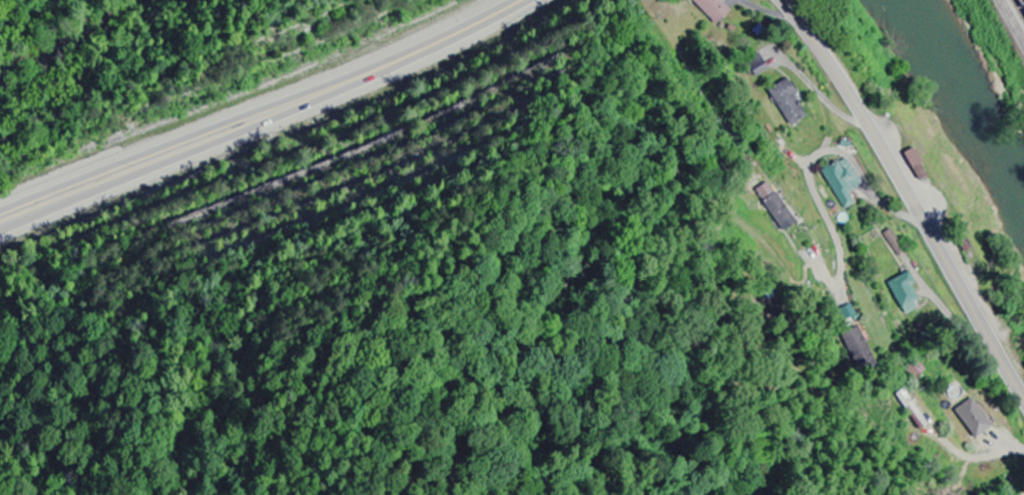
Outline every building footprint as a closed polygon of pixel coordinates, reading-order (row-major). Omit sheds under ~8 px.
[(718,25),(732,9),(722,0),(691,0),(718,25)] [(755,78),(768,72),(760,55),(747,61),(755,78)] [(784,81),(768,91),(791,127),(808,116),(784,81)] [(823,172),(844,210),(855,204),(848,192),(861,185),(846,158),(823,172)] [(783,232),(795,224),(769,182),(756,190),(783,232)] [(889,282),(903,312),(921,304),(912,285),(914,284),(909,273),(889,282)] [(840,309),(844,320),(855,316),(851,305),(840,309)] [(857,368),(873,361),(859,327),(843,334),(857,368)] [(955,410),(975,439),(992,426),(971,398),(955,410)]
